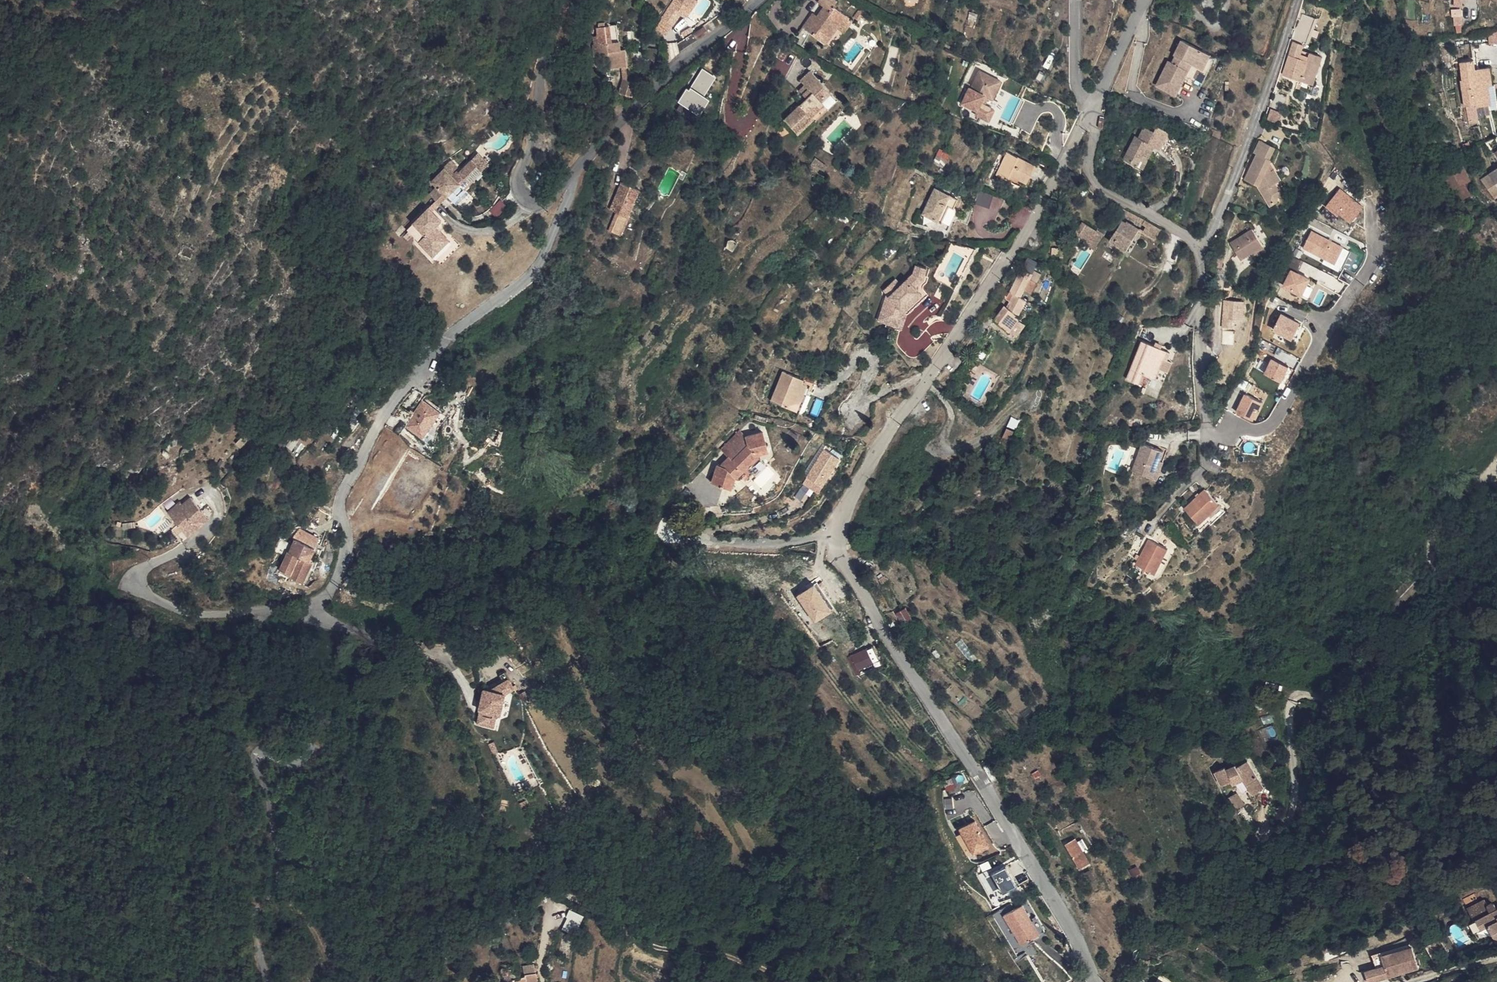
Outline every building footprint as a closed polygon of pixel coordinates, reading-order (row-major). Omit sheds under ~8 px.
[(663,17),(673,24),(682,11),(680,10),(685,3),(690,6),(694,0),(675,0),(663,17)] [(682,11),(688,15),(698,0),(694,0),(690,6),(685,3),(680,10),(682,11)] [(824,3),(819,10),(815,7),(801,28),(823,44),(839,23),(846,13),(834,4),(837,0),(820,0),(824,3)] [(853,18),(846,13),(839,23),(846,28),(853,18)] [(618,39),(616,23),(609,24),(610,40),(618,39)] [(610,40),(609,24),(594,26),(595,42),(592,42),(593,56),(607,55),(609,67),(627,64),(625,46),(619,47),(618,39),(610,40)] [(1212,53),(1183,39),(1176,53),(1180,55),(1176,64),(1170,61),(1157,86),(1178,95),(1194,63),(1205,68),(1212,53)] [(1292,82),(1297,64),(1294,63),(1298,51),(1301,46),(1292,43),(1279,77),(1292,82)] [(1301,51),(1297,64),(1304,66),(1309,54),(1301,51)] [(1297,64),(1292,82),(1309,88),(1321,59),(1309,54),(1304,66),(1297,64)] [(1461,59),(1464,81),(1461,81),(1464,105),(1469,105),(1475,104),(1476,107),(1490,105),(1491,110),(1496,109),(1496,82),(1494,82),(1491,66),(1475,68),(1474,60),(1470,60),(1470,58),(1461,59)] [(802,65),(794,75),(803,82),(797,89),(801,92),(783,113),(796,125),(810,108),(808,106),(817,95),(815,93),(823,83),(802,65)] [(1190,74),(1197,78),(1202,70),(1195,66),(1190,74)] [(630,72),(616,68),(613,83),(626,87),(630,72)] [(716,76),(705,69),(692,89),(689,87),(680,101),(700,114),(712,96),(706,92),(716,76)] [(990,85),(994,76),(981,70),(974,87),(971,86),(964,103),(978,109),(976,113),(991,119),(996,107),(988,103),(991,95),(995,87),(990,85)] [(1003,79),(994,76),(990,85),(995,87),(991,95),(995,97),(1003,79)] [(798,79),(793,85),(797,89),(803,82),(798,79)] [(831,90),(823,83),(815,93),(817,95),(808,106),(810,108),(813,111),(831,90)] [(1475,104),(1469,105),(1471,122),(1478,121),(1476,107),(1475,104)] [(1272,107),(1268,118),(1280,122),(1284,111),(1272,107)] [(1159,127),(1144,121),(1142,128),(1132,124),(1127,135),(1123,133),(1116,151),(1123,154),(1120,160),(1134,166),(1144,141),(1153,144),(1159,127)] [(1269,171),(1265,166),(1270,163),(1272,162),(1269,156),(1271,148),(1256,142),(1250,155),(1256,159),(1244,183),(1258,189),(1260,192),(1269,171)] [(934,162),(946,166),(951,152),(940,147),(934,162)] [(1123,154),(1116,151),(1114,158),(1120,160),(1123,154)] [(1037,165),(1007,152),(996,176),(1008,181),(1012,173),(1016,175),(1030,181),(1037,165)] [(833,159),(820,153),(815,162),(828,167),(833,159)] [(438,184),(449,196),(463,183),(468,188),(485,171),(473,160),(468,166),(473,170),(469,174),(464,169),(461,166),(453,174),(446,167),(433,180),(438,184)] [(468,166),(464,169),(469,174),(473,170),(468,166)] [(635,176),(618,167),(603,191),(607,193),(596,211),(608,218),(626,189),(635,176)] [(1467,186),(1462,170),(1438,177),(1443,192),(1467,186)] [(1272,175),(1269,171),(1260,192),(1273,208),(1278,203),(1280,190),(1276,186),(1281,182),(1276,173),(1272,175)] [(1016,175),(1012,173),(1008,181),(1012,183),(1016,175)] [(455,202),(468,188),(463,183),(449,196),(455,202)] [(438,184),(431,191),(438,197),(443,202),(449,196),(438,184)] [(1342,187),(1327,206),(1338,215),(1341,212),(1352,221),(1364,205),(1342,187)] [(936,216),(947,190),(940,188),(930,214),(936,216)] [(962,197),(947,190),(936,216),(945,219),(953,204),(958,206),(962,197)] [(443,202),(438,197),(430,205),(435,210),(443,202)] [(497,216),(508,204),(501,198),(490,209),(497,216)] [(958,206),(953,204),(945,219),(951,222),(958,206)] [(430,205),(414,220),(427,233),(422,238),(437,252),(451,238),(437,223),(442,218),(435,210),(430,205)] [(1113,229),(1106,238),(1124,249),(1139,228),(1125,219),(1125,221),(1121,219),(1113,229)] [(414,220),(408,226),(422,238),(427,233),(414,220)] [(1147,221),(1140,231),(1152,239),(1159,229),(1147,221)] [(1078,233),(1088,239),(1092,232),(1096,235),(1099,230),(1085,222),(1078,233)] [(1254,227),(1232,241),(1242,258),(1254,251),(1264,244),(1254,227)] [(1088,239),(1086,241),(1096,247),(1105,232),(1100,229),(1099,230),(1096,235),(1092,232),(1088,239)] [(1345,246),(1314,230),(1305,247),(1336,262),(1345,246)] [(740,241),(732,237),(730,239),(727,246),(735,249),(740,241)] [(1268,251),(1264,244),(1254,251),(1258,258),(1268,251)] [(1298,247),(1294,253),(1301,257),(1304,251),(1298,247)] [(1018,270),(1030,274),(1035,263),(1023,258),(1018,270)] [(928,268),(918,265),(916,272),(902,285),(896,279),(886,289),(891,294),(885,299),(881,313),(900,319),(904,304),(915,296),(923,289),(918,283),(925,278),(928,268)] [(1293,268),(1285,285),(1303,294),(1312,278),(1293,268)] [(1014,295),(1021,298),(1023,292),(1031,295),(1036,283),(1028,279),(1030,274),(1018,270),(1008,292),(1014,295)] [(923,289),(915,296),(919,301),(927,294),(923,289)] [(1025,301),(1021,298),(1014,295),(1008,310),(1019,318),(1025,301)] [(904,304),(900,319),(906,321),(910,309),(919,301),(915,296),(904,304)] [(1224,326),(1232,327),(1233,318),(1244,319),(1246,300),(1227,298),(1224,326)] [(1019,318),(1008,310),(1006,309),(995,326),(1010,336),(1021,320),(1019,318)] [(900,319),(881,313),(879,319),(904,327),(906,321),(900,319)] [(1283,313),(1275,329),(1293,338),(1302,322),(1283,313)] [(1268,331),(1265,336),(1271,339),(1274,334),(1268,331)] [(1159,362),(1131,351),(1116,389),(1126,394),(1131,384),(1139,387),(1143,388),(1151,368),(1155,370),(1159,362)] [(1274,357),(1267,372),(1283,380),(1291,366),(1274,357)] [(1155,370),(1151,368),(1143,388),(1151,391),(1159,371),(1155,370)] [(805,378),(785,370),(773,400),(793,408),(805,378)] [(813,381),(805,378),(793,408),(801,411),(813,381)] [(1139,387),(1131,384),(1126,394),(1134,397),(1139,387)] [(304,393),(308,396),(317,402),(323,394),(310,385),(304,393)] [(1247,393),(1238,410),(1255,419),(1264,401),(1247,393)] [(308,396),(300,407),(310,413),(317,402),(308,396)] [(425,400),(408,425),(424,435),(441,410),(425,400)] [(736,430),(727,421),(705,439),(712,449),(715,453),(736,436),(736,430)] [(714,478),(719,468),(741,452),(742,451),(757,449),(753,428),(736,430),(736,436),(715,453),(712,449),(702,456),(696,472),(714,478)] [(305,430),(300,438),(310,444),(315,435),(305,430)] [(1163,451),(1143,445),(1135,472),(1155,478),(1163,451)] [(796,477),(797,478),(808,485),(812,487),(829,459),(813,449),(796,477)] [(1169,453),(1163,451),(1155,478),(1161,480),(1169,453)] [(805,490),(808,485),(797,478),(794,483),(805,490)] [(1223,505),(1208,488),(1186,507),(1201,524),(1223,505)] [(177,503),(168,511),(180,525),(184,528),(191,536),(210,518),(192,498),(185,504),(181,507),(177,503)] [(180,525),(175,529),(179,533),(184,528),(180,525)] [(303,529),(299,539),(316,546),(320,536),(303,529)] [(299,539),(297,539),(292,551),(290,551),(282,568),(293,573),(305,578),(309,568),(308,568),(317,546),(316,546),(299,539)] [(1169,548),(1150,539),(1139,562),(1157,572),(1169,548)] [(1400,584),(1404,596),(1419,591),(1416,579),(1400,584)] [(834,608),(816,582),(799,594),(816,620),(834,608)] [(908,609),(899,599),(894,603),(903,614),(908,609)] [(875,661),(879,659),(874,646),(870,647),(875,661)] [(852,653),(856,668),(874,662),(869,647),(852,653)] [(510,678),(501,684),(507,693),(516,687),(510,678)] [(494,689),(487,687),(481,708),(482,708),(478,721),(494,726),(498,713),(501,714),(507,693),(501,684),(494,689)] [(1262,788),(1246,761),(1231,770),(1230,768),(1220,772),(1218,769),(1208,774),(1214,787),(1225,782),(1228,788),(1238,781),(1248,798),(1262,788)] [(955,775),(944,783),(952,793),(963,786),(955,775)] [(526,795),(519,799),(524,810),(531,806),(526,795)] [(991,844),(977,819),(961,827),(975,852),(991,844)] [(1091,864),(1078,838),(1068,843),(1081,868),(1091,864)] [(1005,892),(1019,884),(1008,864),(994,872),(1005,892)] [(1025,903),(1006,913),(1023,945),(1042,935),(1025,903)] [(1471,915),(1476,929),(1486,924),(1492,940),(1496,938),(1496,906),(1471,915)] [(578,932),(586,913),(571,907),(563,927),(578,932)] [(1476,929),(1471,915),(1465,918),(1469,931),(1476,929)] [(1416,949),(1414,942),(1380,953),(1370,956),(1375,973),(1387,970),(1384,959),(1416,949)] [(1416,949),(1384,959),(1387,970),(1362,977),(1363,981),(1381,981),(1390,979),(1422,970),(1416,949)] [(519,969),(523,981),(536,981),(530,966),(531,958),(526,956),(517,959),(516,959),(519,969)] [(519,969),(508,973),(511,981),(523,981),(519,969)] [(508,973),(498,976),(496,981),(511,981),(508,973)]
